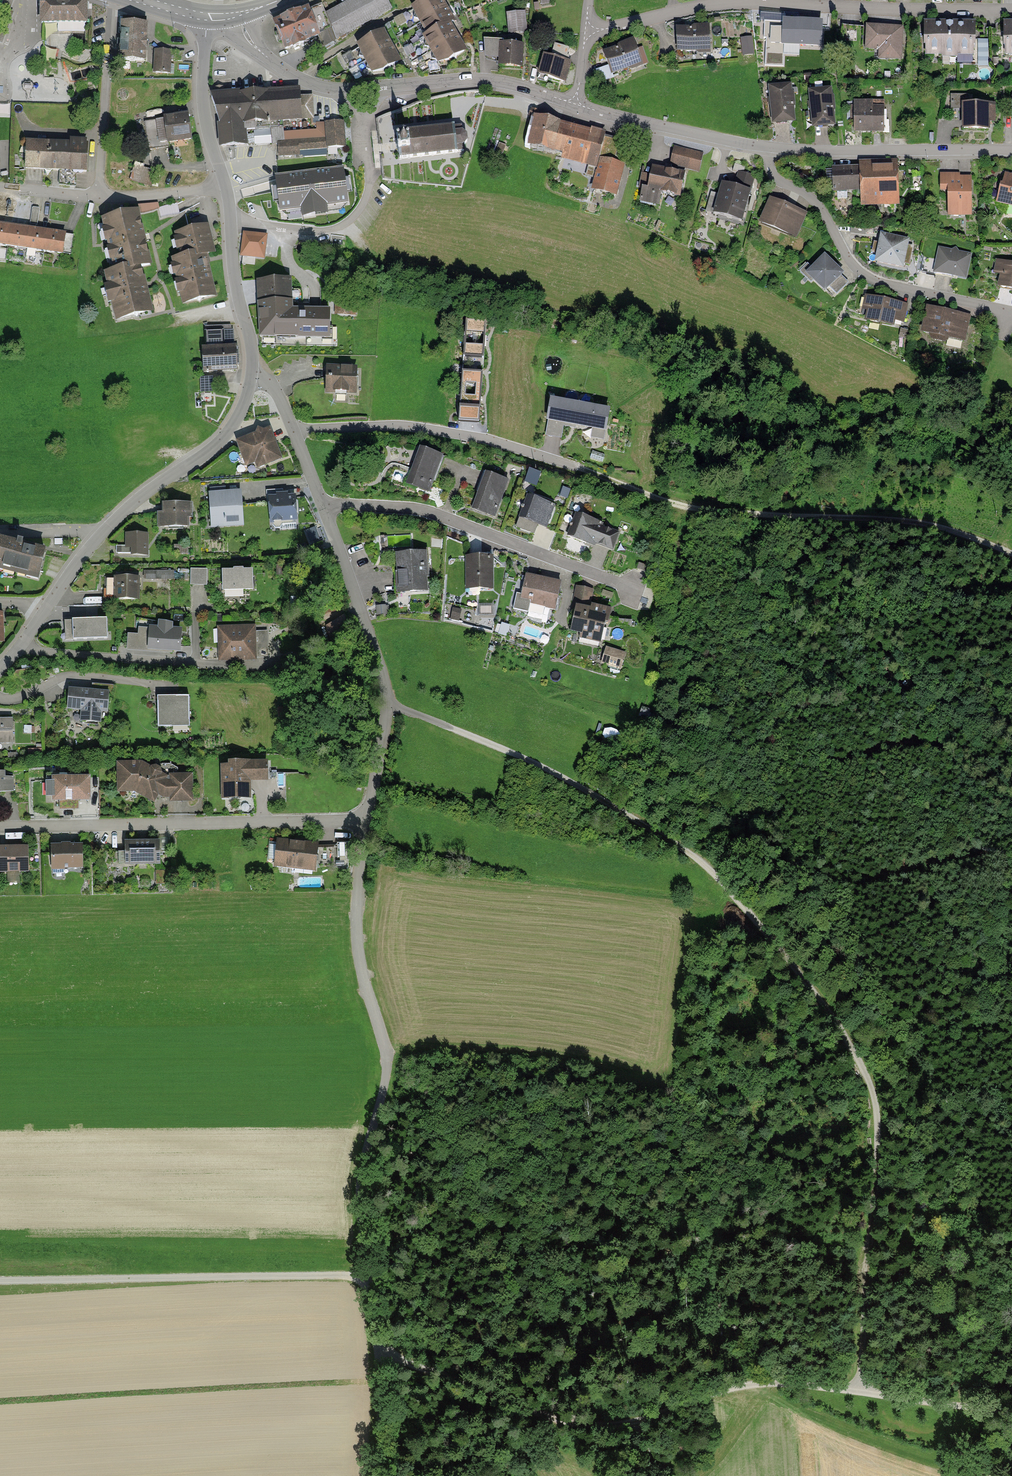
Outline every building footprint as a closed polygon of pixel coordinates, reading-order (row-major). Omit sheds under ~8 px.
[(86,31),(85,0),(42,1),(42,23),(58,23),(58,31),(86,31)] [(332,31),(336,37),(391,8),(387,0),(352,0),(325,14),(332,31)] [(417,10),(432,35),(428,38),(446,68),(469,54),(453,27),(457,24),(443,0),(434,0),(417,10)] [(321,5),(275,24),(286,50),(332,31),(325,14),(321,5)] [(528,14),(510,15),(511,33),(529,32),(528,14)] [(119,25),(123,25),(121,60),(143,61),(146,19),(119,18),(119,25)] [(821,24),(764,22),(764,38),(766,38),(765,65),(783,66),(785,44),(820,46),(821,24)] [(975,25),(925,25),(925,44),(927,44),(927,54),(973,54),(973,46),(975,46),(975,25)] [(709,26),(677,27),(678,51),(710,50),(709,26)] [(902,28),(867,27),(866,48),(887,49),(887,58),(900,58),(902,28)] [(386,32),(363,46),(381,76),(405,63),(386,32)] [(989,62),(989,39),(979,39),(979,62),(989,62)] [(633,40),(603,52),(607,64),(611,74),(641,62),(633,40)] [(525,69),(525,45),(488,45),(488,58),(502,58),(501,69),(525,69)] [(184,53),(157,51),(156,72),(168,73),(169,60),(183,61),(184,53)] [(572,61),(547,56),(543,76),(568,81),(572,61)] [(611,74),(607,64),(596,68),(601,81),(613,77),(611,74)] [(793,86),(770,88),(773,120),(796,118),(793,86)] [(832,90),(810,92),(814,127),(835,125),(832,90)] [(300,91),(212,98),(219,121),(221,146),(245,144),(244,131),(270,128),(269,121),(312,118),(311,98),(300,98),(300,91)] [(952,96),(952,109),(963,109),(963,129),(988,129),(988,119),(993,119),(993,105),(967,106),(967,96),(952,96)] [(872,104),(855,104),(855,106),(851,106),(851,119),(854,119),(854,130),(884,130),(884,110),(872,110),(872,104)] [(168,142),(190,139),(187,117),(145,123),(149,149),(169,146),(168,142)] [(613,162),(618,141),(536,121),(529,144),(564,153),(563,158),(599,167),(595,186),(615,192),(622,165),(613,162)] [(298,150),(344,146),(342,122),(318,124),(320,139),(278,143),(279,156),(299,154),(298,150)] [(454,127),(397,134),(397,141),(398,152),(399,152),(400,159),(457,152),(464,151),(463,146),(464,146),(467,141),(466,136),(462,132),(461,127),(454,128),(454,127)] [(86,172),(87,147),(77,147),(78,141),(71,141),(70,146),(27,144),(25,169),(60,170),(59,185),(75,186),(76,171),(86,172)] [(701,154),(676,148),(672,164),(698,170),(701,154)] [(661,192),(680,196),(684,173),(653,166),(648,190),(643,189),(640,200),(658,204),(661,192)] [(152,172),(134,168),(131,180),(148,185),(152,172)] [(897,198),(895,168),(823,170),(824,183),(833,183),(833,191),(858,190),(859,195),(863,195),(863,199),(897,198)] [(279,217),(348,208),(343,172),(274,182),(279,217)] [(714,214),(742,221),(754,176),(739,172),(735,187),(722,183),(714,214)] [(1007,173),(998,202),(1011,206),(1011,175),(1007,173)] [(959,174),(941,174),(941,190),(948,190),(949,210),(971,210),(971,182),(959,182),(959,174)] [(811,211),(774,197),(764,225),(801,238),(811,211)] [(159,207),(162,218),(180,213),(178,202),(159,207)] [(39,210),(32,209),(30,224),(37,225),(39,210)] [(149,263),(137,214),(105,222),(117,271),(106,274),(117,319),(151,311),(140,265),(149,263)] [(0,224),(0,244),(70,255),(73,235),(0,224)] [(865,226),(864,234),(872,235),(873,227),(865,226)] [(213,252),(207,228),(177,236),(183,259),(174,261),(184,302),(214,295),(203,254),(213,252)] [(269,237),(246,234),(243,256),(266,259),(269,237)] [(913,241),(884,237),(880,262),(909,266),(913,241)] [(867,240),(863,260),(874,263),(879,242),(867,240)] [(975,255),(942,249),(937,274),(971,280),(975,255)] [(849,274),(827,253),(810,271),(832,293),(836,289),(841,294),(852,284),(845,278),(849,274)] [(1000,260),(997,274),(1005,276),(1003,289),(1011,291),(1011,263),(1000,260)] [(289,281),(259,283),(261,335),(329,335),(329,312),(291,311),(289,281)] [(905,329),(910,305),(869,297),(867,311),(873,312),(871,322),(905,329)] [(356,303),(341,303),(340,314),(355,315),(356,303)] [(973,317),(931,307),(924,334),(966,344),(973,317)] [(463,362),(483,364),(486,323),(466,321),(463,362)] [(206,349),(202,350),(203,372),(239,370),(238,347),(234,348),(233,331),(228,332),(228,326),(205,327),(206,349)] [(113,353),(112,345),(101,348),(103,356),(113,353)] [(343,369),(328,368),(327,391),(355,392),(356,369),(350,369),(350,366),(344,365),(343,369)] [(458,422),(479,423),(483,373),(462,372),(458,422)] [(213,377),(200,378),(201,391),(214,391),(213,377)] [(608,411),(552,401),(548,420),(605,430),(608,411)] [(246,439),(240,447),(247,465),(262,458),(265,464),(280,458),(269,430),(265,432),(258,429),(256,435),(246,439)] [(407,483),(431,492),(444,457),(421,448),(407,483)] [(605,455),(592,451),(590,458),(602,462),(605,455)] [(538,486),(542,473),(530,470),(526,482),(538,486)] [(471,507),(494,516),(508,481),(484,472),(471,507)] [(283,489),(269,490),(271,522),(272,522),(273,525),(276,528),(280,528),(282,524),(282,521),(296,520),(295,497),(287,497),(283,494),(283,489)] [(240,493),(210,495),(212,520),(223,519),(224,525),(242,524),(240,493)] [(544,506),(526,500),(516,527),(535,534),(540,518),(548,521),(554,505),(545,502),(544,506)] [(190,504),(164,504),(165,526),(187,526),(187,517),(190,517),(190,504)] [(618,533),(575,516),(568,536),(586,543),(587,539),(612,548),(618,533)] [(149,534),(125,534),(125,547),(116,547),(116,554),(132,554),(132,557),(149,557),(149,534)] [(0,540),(0,570),(2,570),(4,564),(28,570),(26,576),(38,579),(45,551),(22,545),(22,542),(18,540),(17,545),(0,540)] [(423,553),(397,555),(400,592),(425,590),(423,553)] [(491,557),(469,557),(469,587),(491,587),(491,557)] [(207,568),(191,568),(191,584),(207,584),(207,568)] [(252,589),(251,571),(242,571),(242,569),(234,570),(235,571),(223,572),(223,590),(252,589)] [(138,599),(138,578),(128,577),(128,574),(123,574),(123,577),(105,577),(105,598),(138,599)] [(560,583),(527,576),(522,594),(517,593),(513,609),(528,612),(530,604),(554,609),(560,583)] [(580,605),(591,608),(595,590),(576,585),(570,612),(578,613),(580,605)] [(591,608),(580,605),(578,613),(574,632),(604,639),(611,613),(591,608)] [(106,619),(64,621),(65,639),(107,638),(106,619)] [(128,634),(128,646),(179,651),(181,631),(171,630),(171,625),(160,623),(160,629),(150,628),(150,640),(142,640),(143,635),(128,634)] [(253,626),(219,627),(220,659),(255,658),(253,626)] [(266,631),(258,631),(258,642),(267,642),(266,631)] [(624,653),(611,649),(606,664),(619,668),(624,653)] [(107,694),(70,691),(69,707),(79,708),(83,712),(83,720),(98,721),(99,709),(106,710),(107,694)] [(177,701),(157,701),(158,727),(172,726),(172,721),(189,721),(189,696),(177,696),(177,701)] [(0,720),(0,743),(13,742),(13,720),(0,720)] [(237,766),(223,767),(224,797),(250,796),(249,777),(266,777),(266,762),(237,763),(237,766)] [(141,764),(119,764),(120,789),(134,789),(153,799),(157,791),(164,779),(165,778),(159,775),(160,773),(159,769),(156,767),(152,768),(151,770),(141,764)] [(0,772),(0,792),(13,791),(13,776),(5,777),(4,772),(0,772)] [(191,776),(171,776),(171,780),(171,796),(171,800),(191,799),(191,776)] [(53,778),(53,782),(46,782),(47,796),(54,796),(54,800),(60,800),(60,809),(73,809),(73,799),(89,799),(89,778),(53,778)] [(167,780),(164,779),(157,791),(164,796),(171,796),(171,780),(167,780)] [(317,845),(278,841),(275,864),(314,868),(317,845)] [(159,843),(125,843),(126,853),(130,853),(131,863),(155,863),(155,853),(159,852),(159,843)] [(81,846),(52,846),(53,873),(63,873),(63,867),(81,866),(81,846)] [(27,847),(0,848),(0,871),(28,870),(27,847)] [(167,883),(167,871),(157,871),(158,884),(167,883)] [(894,1266),(896,1278),(909,1276),(907,1264),(894,1266)]
